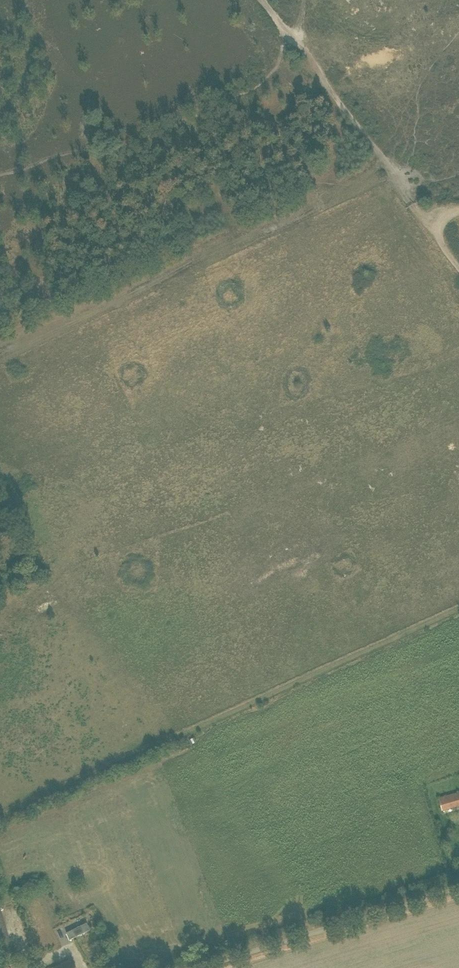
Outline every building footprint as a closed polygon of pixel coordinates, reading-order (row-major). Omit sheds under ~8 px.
[(439,799),(443,812),(458,807),(458,793),(439,799)] [(87,924),(67,933),(70,940),(90,931),(87,924)] [(69,960),(68,961),(53,967),(73,967),(69,960)]
